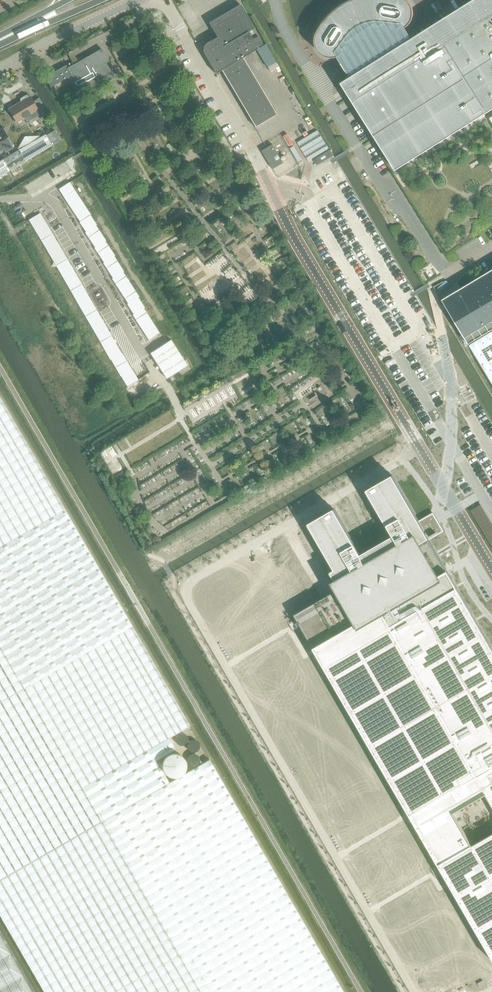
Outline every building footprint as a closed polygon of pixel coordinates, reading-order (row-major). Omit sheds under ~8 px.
[(315,41),(315,43),(316,46),(317,48),(317,50),(318,51),(320,53),(321,54),(323,55),(325,56),(326,57),(328,57),(330,58),(332,58),(334,58),(337,57),(350,78),(341,83),(397,172),(491,112),(491,0),(473,0),(413,38),(406,27),(408,26),(409,24),(411,23),(412,21),(413,19),(414,16),(414,14),(414,12),(413,10),(413,7),(412,5),(410,3),(408,1),(407,0),(354,0),(353,0),(347,3),(341,6),(336,10),(331,14),(327,19),(323,24),(320,29),(317,34),(316,36),(316,38),(315,41)] [(217,37),(208,42),(206,44),(204,46),(203,50),(203,53),(205,56),(215,74),(221,70),(255,127),(276,115),(243,58),(263,45),(258,36),(253,40),(248,32),(255,28),(242,7),(210,26),(217,37)] [(74,65),(67,69),(66,67),(53,74),(55,76),(46,80),(51,88),(67,78),(76,94),(106,77),(102,70),(107,67),(105,64),(108,62),(101,50),(78,63),(74,65)] [(21,102),(8,109),(16,123),(24,119),(26,122),(29,123),(38,117),(38,115),(36,111),(38,110),(30,96),(29,97),(28,96),(26,95),(21,98),(20,101),(21,102)] [(51,147),(51,146),(61,141),(61,140),(60,138),(55,130),(45,136),(44,136),(39,139),(39,138),(25,138),(18,150),(19,151),(2,160),(0,162),(0,177),(51,147)] [(0,136),(0,152),(4,150),(5,153),(13,148),(5,133),(0,136)] [(273,170),(283,164),(273,145),(262,151),(265,156),(267,155),(272,164),(270,165),(273,170)] [(314,160),(317,165),(333,155),(330,150),(314,160)] [(69,183),(59,189),(64,197),(74,191),(69,183)] [(74,191),(64,197),(69,205),(79,199),(74,191)] [(79,199),(69,205),(75,214),(85,207),(79,199)] [(85,207),(75,214),(80,222),(88,217),(90,216),(90,215),(85,207)] [(31,219),(29,220),(42,242),(53,236),(40,214),(31,219)] [(80,222),(83,227),(93,221),(90,216),(88,217),(80,222)] [(93,221),(83,227),(86,232),(94,227),(95,226),(96,226),(93,221)] [(86,232),(85,233),(88,238),(98,231),(95,226),(94,227),(86,232)] [(98,231),(88,238),(92,243),(102,236),(98,231)] [(53,236),(42,242),(47,250),(58,244),(53,236)] [(102,236),(92,243),(95,247),(102,243),(104,241),(105,241),(102,236)] [(95,247),(94,248),(97,253),(108,246),(104,241),(102,243),(95,247)] [(58,244),(47,250),(52,258),(62,252),(58,244)] [(108,246),(97,253),(101,258),(111,251),(108,246)] [(111,251),(101,258),(104,263),(111,258),(114,256),(111,251)] [(62,252),(52,258),(57,267),(67,261),(62,252)] [(111,258),(103,263),(107,268),(117,262),(113,257),(111,258)] [(67,261),(57,267),(62,275),(72,269),(67,261)] [(117,262),(107,268),(110,273),(120,267),(117,262)] [(120,267),(110,273),(113,278),(120,274),(122,272),(123,272),(120,267)] [(72,269),(62,275),(67,284),(77,277),(72,269)] [(442,300),(469,344),(491,330),(491,270),(442,300)] [(113,278),(112,279),(115,284),(125,277),(122,272),(120,274),(113,278)] [(77,277),(67,284),(72,292),(82,286),(77,277)] [(125,277),(115,284),(118,289),(129,282),(125,277)] [(129,282),(118,289),(122,294),(132,287),(129,282)] [(82,286),(72,292),(77,300),(87,294),(82,286)] [(132,287),(122,294),(125,299),(135,292),(132,287)] [(135,292),(125,299),(128,304),(135,299),(137,298),(138,297),(135,292)] [(87,294),(77,300),(81,309),(92,303),(87,294)] [(128,304),(127,304),(130,309),(141,303),(137,298),(135,299),(128,304)] [(92,303),(81,309),(86,317),(97,311),(92,303)] [(141,303),(130,309),(134,314),(141,310),(143,308),(144,308),(141,303)] [(134,314),(133,315),(136,320),(146,313),(143,308),(141,310),(134,314)] [(97,311),(86,317),(91,325),(102,319),(97,311)] [(146,313),(136,320),(139,325),(149,318),(146,313)] [(149,318),(139,325),(142,330),(152,324),(149,318)] [(102,319),(91,325),(96,334),(106,328),(102,319)] [(152,324),(142,330),(145,335),(156,328),(152,324)] [(106,328),(96,334),(101,342),(111,336),(106,328)] [(156,328),(145,335),(149,340),(156,335),(159,333),(156,328)] [(469,344),(491,383),(491,330),(469,344)] [(111,336),(101,342),(106,351),(116,345),(111,336)] [(166,379),(187,365),(171,340),(150,353),(166,379)] [(116,345),(106,351),(111,359),(113,358),(121,353),(116,345)] [(113,358),(111,359),(116,367),(127,361),(122,353),(113,358)] [(127,361),(116,367),(121,376),(131,370),(128,364),(127,361)] [(131,370),(121,376),(124,381),(135,375),(132,370),(131,370)] [(135,375),(124,381),(127,386),(138,380),(135,375)] [(44,991),(343,991),(209,759),(169,783),(156,761),(175,749),(169,738),(190,726),(96,565),(36,460),(0,398),(0,915),(44,991)] [(294,614),(491,957),(491,648),(429,538),(437,533),(439,532),(439,531),(440,530),(440,529),(440,528),(440,527),(439,527),(439,526),(438,525),(422,520),(421,520),(420,520),(419,521),(393,476),(392,475),(391,475),(367,490),(366,491),(367,491),(393,537),(361,556),(335,509),(334,509),(333,509),(309,523),(308,524),(308,525),(334,569),(331,571),(331,572),(331,573),(340,588),(294,614)] [(0,936),(0,991),(32,991),(0,936)]
